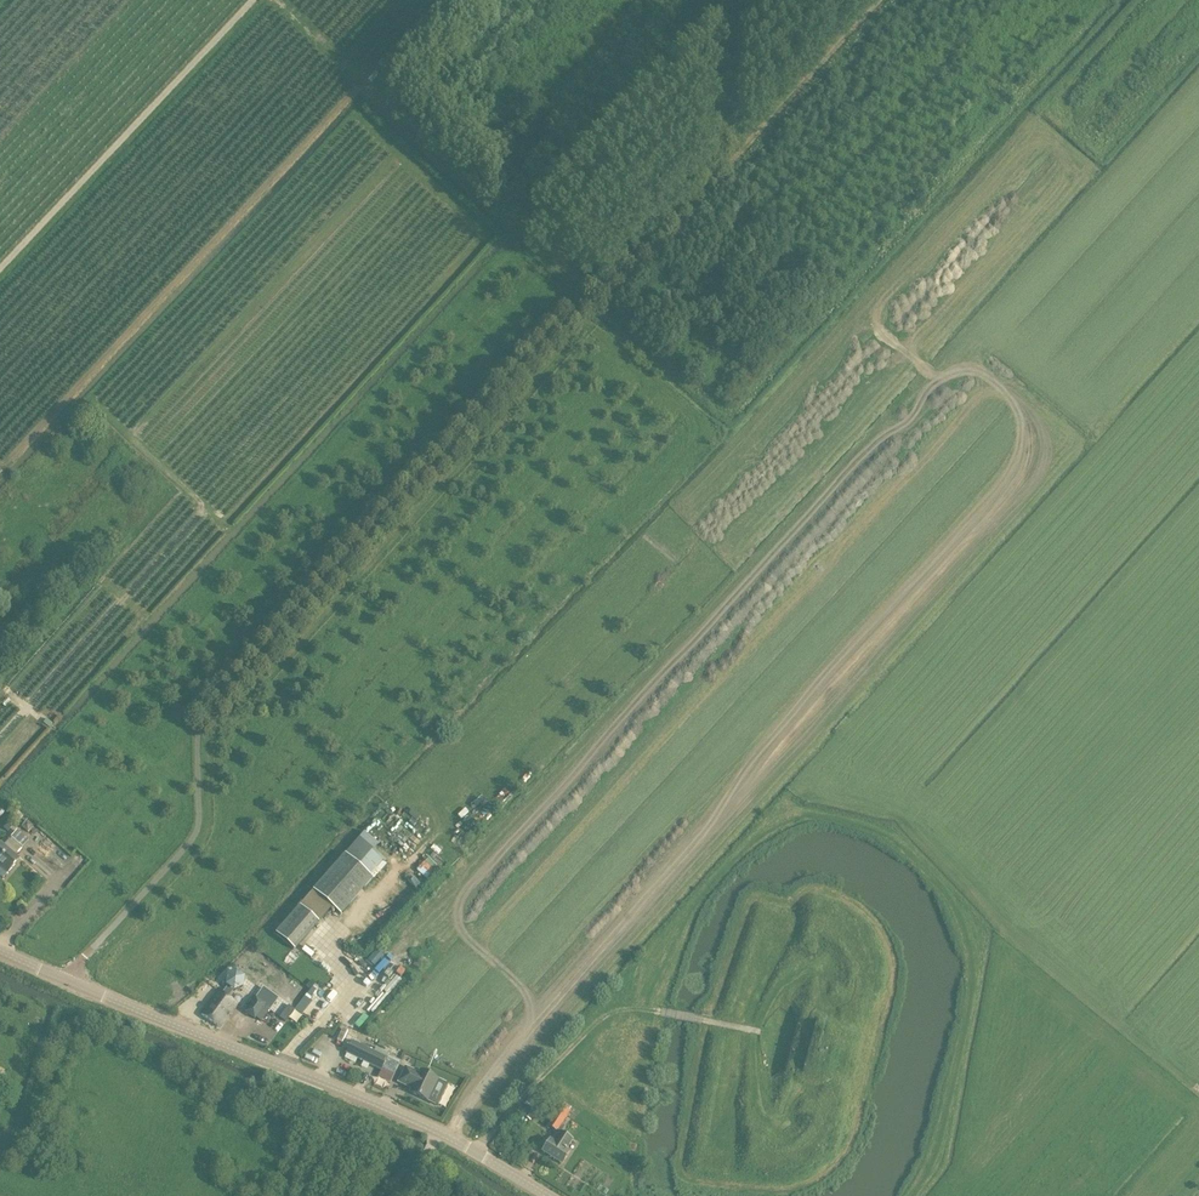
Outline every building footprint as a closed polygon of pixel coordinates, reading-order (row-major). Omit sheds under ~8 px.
[(43,723),(49,728),(53,723),(48,718),(43,723)] [(362,831),(299,905),(275,933),(294,949),(331,906),(340,914),(371,878),(357,865),(376,843),(362,831)] [(27,842),(16,832),(3,847),(1,845),(0,846),(0,867),(7,873),(18,860),(13,855),(15,852),(17,854),(27,842)] [(243,978),(237,973),(228,977),(227,986),(227,987),(222,994),(218,991),(201,1014),(219,1028),(236,1005),(227,998),(233,991),(242,988),(243,978)] [(305,996),(295,1010),(302,1015),(312,1001),(305,996)] [(315,997),(304,1013),(316,1021),(327,1005),(315,997)] [(246,1013),(255,1019),(256,1018),(261,1022),(269,1010),(264,1006),(265,1005),(256,998),(246,1013)] [(288,1006),(279,1017),(285,1022),(294,1010),(288,1006)] [(400,1065),(352,1042),(347,1054),(382,1071),(382,1070),(395,1076),(400,1065)] [(410,1092),(428,1101),(438,1080),(421,1071),(419,1075),(406,1068),(399,1082),(412,1089),(410,1092)] [(534,1105),(543,1093),(536,1087),(526,1099),(534,1105)] [(565,1102),(561,1108),(549,1127),(557,1132),(570,1113),(568,1112),(572,1107),(565,1102)] [(567,1150),(572,1142),(561,1134),(556,1143),(551,1140),(543,1153),(562,1165),(570,1152),(567,1150)]
